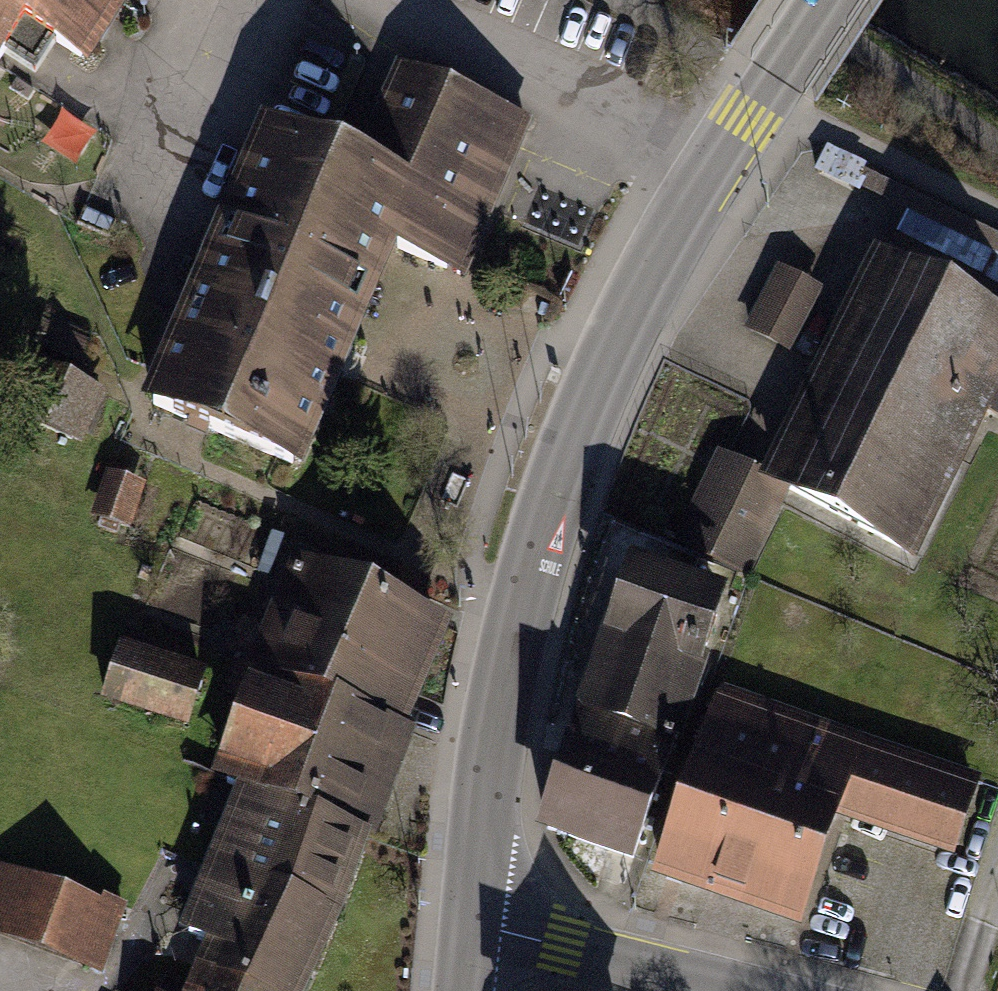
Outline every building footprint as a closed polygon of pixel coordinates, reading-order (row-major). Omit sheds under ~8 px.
[(14,25),(82,68),(125,0),(0,0),(0,47),(14,25)] [(402,70),(361,166),(337,222),(386,243),(460,274),(525,122),(402,70)] [(342,347),(386,243),(337,222),(361,166),(272,128),(203,288),(342,347)] [(773,483),(784,488),(910,552),(985,405),(997,412),(997,323),(885,265),(773,483)] [(824,293),(780,270),(747,333),(791,356),(824,293)] [(292,463),(342,347),(203,288),(153,404),(292,463)] [(98,394),(50,373),(30,418),(78,439),(98,394)] [(784,488),(773,483),(725,458),(684,539),(744,568),(784,488)] [(300,572),(260,674),(276,680),(394,726),(435,625),(300,572)] [(717,600),(636,572),(547,831),(634,861),(679,729),(673,727),(717,600)] [(202,682),(120,656),(106,699),(188,725),(202,682)] [(394,726),(276,680),(268,703),(255,698),(234,759),(245,763),(237,788),(247,791),(361,835),(387,763),(395,765),(408,731),(394,726)] [(725,692),(657,887),(801,937),(842,819),(957,859),(984,782),(725,692)] [(247,791),(213,876),(190,932),(215,944),(204,969),(256,990),(298,990),(332,918),(361,835),(247,791)] [(0,871),(0,938),(102,971),(122,911),(0,871)] [(204,969),(194,990),(256,990),(204,969)]
